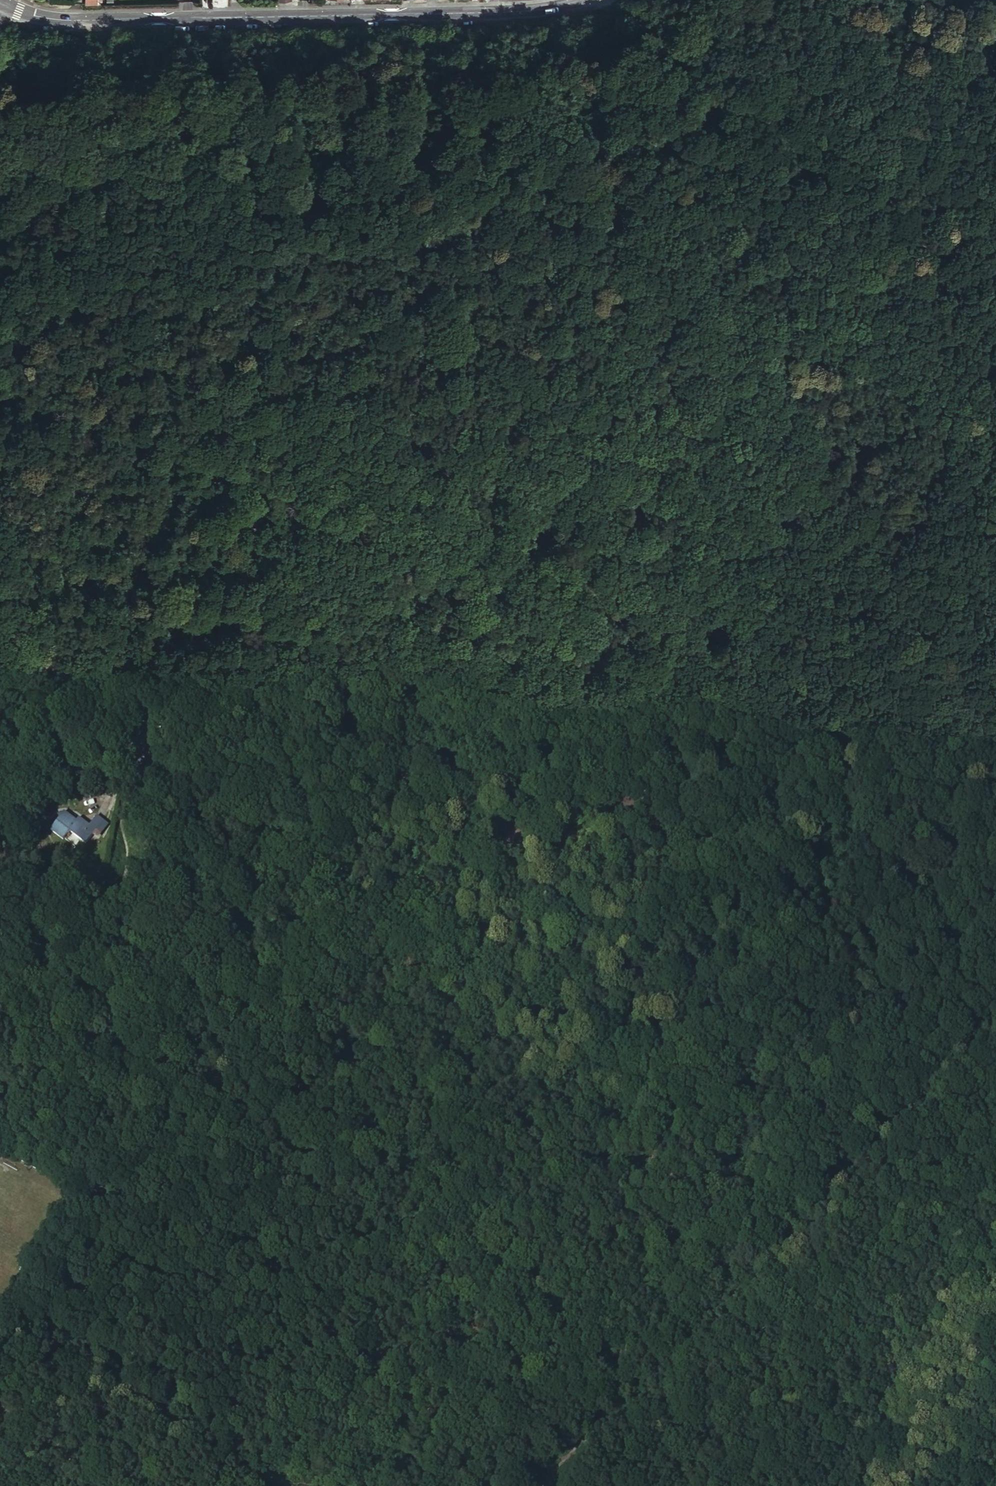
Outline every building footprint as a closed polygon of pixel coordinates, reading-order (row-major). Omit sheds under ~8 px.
[(77,817),(66,808),(49,830),(63,841),(70,832),(85,844),(104,819),(95,811),(87,821),(79,815),(77,817)] [(98,898),(98,900),(105,901),(107,893),(80,886),(78,892),(98,898)]
